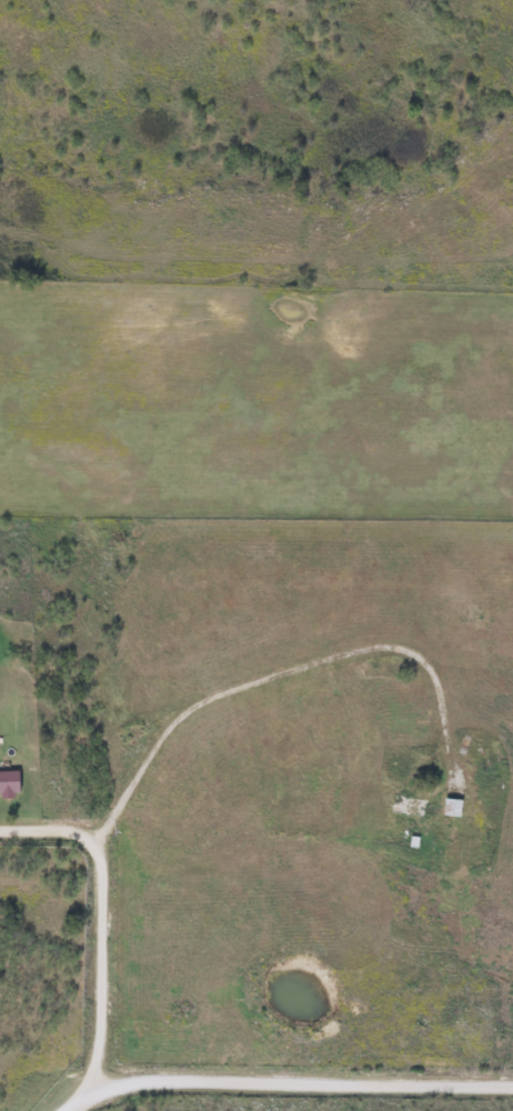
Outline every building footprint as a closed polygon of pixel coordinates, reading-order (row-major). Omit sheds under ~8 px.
[(18,793),(18,771),(0,771),(0,793),(18,793)] [(427,798),(391,793),(388,813),(424,818),(427,798)]
